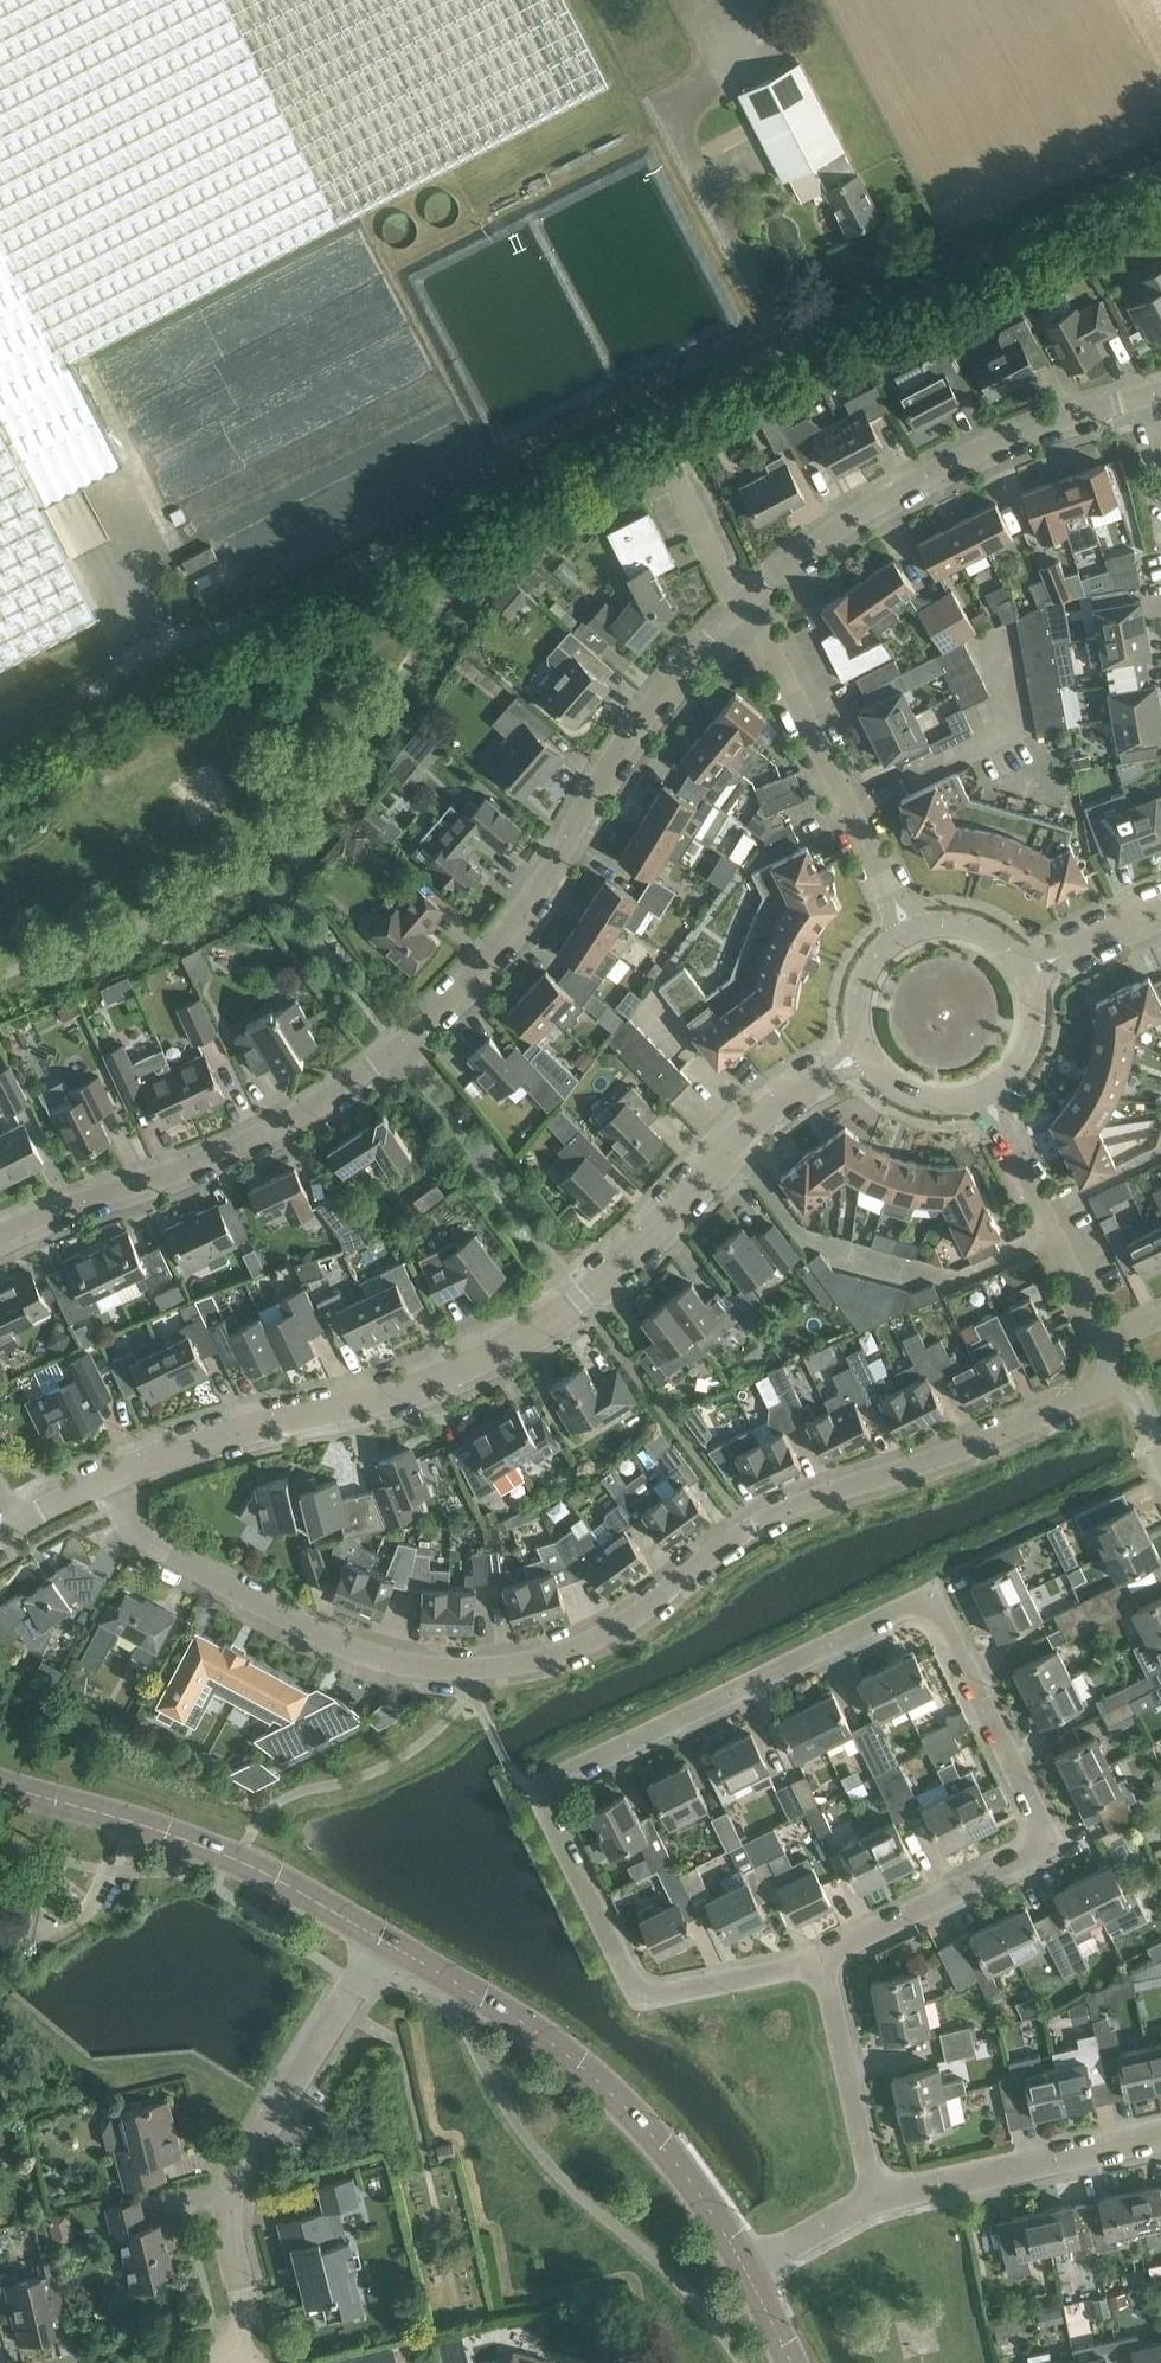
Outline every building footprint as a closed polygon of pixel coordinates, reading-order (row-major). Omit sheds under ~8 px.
[(567,0),(0,0),(0,224),(71,359),(609,83),(567,0)] [(783,179),(812,164),(815,170),(813,173),(819,183),(822,183),(824,188),(827,189),(849,231),(879,216),(857,173),(856,174),(843,148),(844,148),(800,62),(739,93),(783,179)] [(40,506),(124,463),(113,442),(71,359),(0,224),(0,428),(40,506)] [(1079,250),(1066,257),(1071,265),(1077,267),(1085,263),(1079,250)] [(1141,278),(1149,294),(1128,305),(1139,325),(1143,323),(1151,339),(1154,337),(1159,342),(1160,341),(1160,268),(1141,278)] [(1044,324),(1069,370),(1100,353),(1094,341),(1115,330),(1099,300),(1078,312),(1076,308),(1044,324)] [(1024,316),(1000,329),(998,337),(1003,347),(1002,349),(975,364),(991,396),(1036,372),(1025,351),(1039,344),(1024,316)] [(935,416),(961,403),(949,380),(963,372),(949,345),(923,359),(921,364),(928,377),(899,393),(907,409),(906,409),(908,413),(909,413),(918,429),(937,419),(935,416)] [(861,357),(842,367),(847,378),(866,368),(861,357)] [(850,410),(837,417),(859,460),(872,453),(870,450),(882,444),(869,419),(882,412),(868,387),(845,399),(850,410)] [(776,450),(791,442),(783,427),(771,404),(750,415),(756,427),(762,424),(776,450)] [(783,427),(791,442),(802,463),(816,455),(812,449),(820,445),(833,470),(845,463),(847,466),(859,460),(837,417),(822,425),(805,415),(783,427)] [(96,617),(40,506),(0,428),(0,666),(96,617)] [(767,463),(770,469),(740,484),(760,521),(780,510),(781,512),(793,506),(792,504),(805,497),(782,455),(767,463)] [(1077,472),(1090,509),(1117,500),(1105,463),(1077,472)] [(1090,509),(1077,472),(1051,481),(1063,517),(1072,548),(1100,539),(1089,509),(1090,509)] [(1063,517),(1051,481),(1023,491),(1035,528),(1038,527),(1042,539),(1065,531),(1072,548),(1063,517)] [(996,502),(970,515),(985,551),(1014,537),(996,502)] [(588,620),(595,626),(612,642),(622,631),(640,647),(669,614),(674,611),(652,569),(672,559),(673,561),(674,560),(649,510),(607,531),(628,573),(637,592),(616,617),(601,605),(588,620)] [(985,551),(970,515),(944,528),(959,564),(985,551)] [(959,564),(944,528),(918,541),(936,576),(959,564)] [(212,545),(183,560),(189,571),(217,556),(212,545)] [(1105,557),(1109,573),(1110,574),(1137,569),(1133,548),(1105,557)] [(894,557),(870,574),(891,605),(905,595),(918,614),(920,613),(943,650),(960,640),(935,599),(917,595),(913,590),(915,588),(894,557)] [(1039,566),(1043,578),(1051,597),(1084,591),(1080,578),(1077,569),(1070,571),(1064,573),(1058,558),(1039,566)] [(530,568),(518,582),(528,591),(540,577),(530,568)] [(1140,583),(1137,569),(1110,574),(1109,573),(1100,575),(1103,590),(1123,586),(1140,583)] [(891,605),(870,574),(846,590),(869,622),(869,621),(876,631),(898,615),(891,605)] [(532,606),(537,601),(523,588),(511,578),(492,601),(500,608),(511,618),(526,601),(532,606)] [(1051,597),(1043,578),(1029,583),(1038,603),(1051,597)] [(1099,634),(1145,626),(1140,598),(1125,600),(1123,586),(1103,590),(1092,592),(1099,634)] [(935,599),(960,640),(976,629),(952,589),(935,599)] [(869,622),(846,590),(822,607),(837,628),(822,639),(842,679),(863,668),(892,654),(883,640),(850,657),(842,640),(844,638),(845,639),(869,622)] [(1005,622),(1016,617),(1019,616),(1009,595),(995,602),(1005,622)] [(1019,632),(1050,628),(1046,603),(1019,616),(1016,617),(1019,632)] [(1151,654),(1145,626),(1099,634),(1104,661),(1099,662),(1102,677),(1106,676),(1138,670),(1136,656),(1151,654)] [(1019,632),(1022,647),(1053,642),(1050,628),(1019,632)] [(556,708),(555,709),(559,713),(560,711),(574,724),(609,685),(589,667),(600,655),(570,629),(547,654),(548,660),(561,672),(541,695),(556,708)] [(936,654),(942,668),(970,654),(964,640),(936,654)] [(1053,642),(1022,647),(1024,661),(1055,657),(1053,642)] [(977,667),(970,654),(942,668),(949,681),(977,667)] [(1058,671),(1055,657),(1024,661),(1027,676),(1058,671)] [(863,690),(867,689),(896,674),(901,672),(894,658),(877,666),(856,677),(863,690)] [(977,667),(949,681),(955,694),(983,680),(977,667)] [(1074,670),(1058,673),(1060,683),(1076,681),(1074,670)] [(1106,676),(1114,718),(1160,710),(1156,682),(1141,684),(1138,670),(1106,676)] [(1027,676),(1030,690),(1060,685),(1060,683),(1058,673),(1058,671),(1027,676)] [(860,709),(873,734),(915,714),(896,674),(867,689),(873,702),(860,709)] [(983,680),(955,694),(962,707),(990,694),(983,680)] [(1063,700),(1060,685),(1030,690),(1032,705),(1063,700)] [(736,691),(717,714),(747,738),(746,739),(747,739),(766,716),(736,691)] [(510,738),(487,763),(505,779),(523,795),(538,777),(545,770),(549,773),(563,756),(544,740),(555,728),(537,712),(516,694),(505,707),(523,723),(510,738)] [(1032,705),(1035,719),(1066,714),(1063,700),(1032,705)] [(1160,710),(1114,718),(1121,760),(1153,755),(1151,741),(1160,739),(1160,713),(1160,710)] [(759,749),(747,739),(746,739),(747,738),(717,714),(699,736),(729,760),(742,771),(759,749)] [(915,714),(873,734),(885,760),(899,753),(905,766),(934,752),(915,714)] [(1068,729),(1066,714),(1035,719),(1038,735),(1068,729)] [(942,736),(946,745),(974,732),(969,723),(954,730),(942,736)] [(403,746),(390,768),(391,769),(413,788),(429,771),(419,762),(440,738),(423,724),(403,746)] [(691,767),(683,778),(714,800),(726,780),(735,779),(742,771),(729,760),(699,736),(681,759),(691,767)] [(1086,755),(1074,757),(1076,767),(1088,765),(1086,755)] [(794,770),(760,784),(765,796),(800,783),(794,770)] [(1088,879),(1077,858),(1069,840),(1072,827),(970,797),(957,771),(901,798),(914,823),(921,820),(924,827),(917,830),(932,861),(942,861),(952,861),(962,861),(972,863),(984,866),(986,858),(994,860),(992,868),(1005,873),(1016,878),(1027,884),(1037,891),(1046,899),(1055,895),(1052,888),(1059,884),(1062,891),(1088,879)] [(714,800),(683,778),(676,790),(665,783),(649,808),(682,828),(693,835),(714,800)] [(805,796),(800,783),(765,796),(760,784),(754,786),(761,803),(765,812),(805,796)] [(1129,805),(1145,849),(1150,848),(1151,850),(1160,846),(1160,793),(1147,798),(1129,805)] [(450,802),(439,814),(474,844),(484,833),(501,849),(521,826),(499,807),(501,804),(491,795),(489,798),(485,795),(477,805),(469,798),(459,810),(450,802)] [(761,803),(746,823),(758,832),(768,819),(766,814),(765,812),(761,803)] [(384,810),(381,814),(370,804),(360,816),(390,842),(404,827),(384,810)] [(1129,805),(1089,819),(1092,827),(1100,850),(1114,845),(1117,854),(1119,859),(1128,855),(1130,857),(1141,853),(1141,851),(1145,849),(1129,805)] [(700,839),(693,835),(682,828),(649,808),(635,832),(667,852),(667,851),(686,862),(700,839)] [(778,809),(766,814),(771,826),(783,821),(778,809)] [(474,844),(439,814),(419,837),(421,839),(410,851),(439,876),(441,873),(463,893),(483,870),(465,855),(474,844)] [(762,836),(764,841),(770,852),(799,838),(791,822),(762,836)] [(730,856),(741,863),(751,848),(749,847),(756,837),(747,831),(730,856)] [(652,877),(645,887),(668,901),(675,889),(653,875),(667,852),(635,832),(619,857),(652,877)] [(364,855),(366,836),(346,834),(344,853),(364,855)] [(819,870),(807,845),(751,872),(762,895),(729,977),(707,994),(684,966),(658,986),(714,1058),(739,1039),(742,1043),(740,1045),(741,1046),(765,1027),(760,1021),(767,1016),(772,1022),(794,1005),(796,983),(802,961),(803,959),(796,956),(799,949),(806,952),(807,949),(815,934),(825,919),(837,906),(823,877),(816,880),(812,873),(819,870)] [(724,887),(732,876),(722,868),(713,879),(724,887)] [(606,877),(591,902),(622,922),(623,922),(635,929),(649,906),(660,913),(668,901),(645,887),(638,898),(606,877)] [(443,909),(425,893),(418,887),(399,909),(396,907),(372,935),(411,970),(436,941),(424,931),(443,909)] [(608,945),(622,922),(591,902),(575,926),(619,954),(619,953),(608,945)] [(578,962),(570,973),(592,990),(602,977),(606,971),(619,954),(575,926),(559,950),(578,962)] [(202,944),(182,953),(194,980),(214,971),(202,944)] [(655,961),(647,972),(654,977),(662,966),(655,961)] [(546,970),(526,991),(554,1017),(555,1017),(564,1025),(567,1022),(573,1022),(577,1018),(577,1011),(583,1005),(582,1003),(592,990),(570,973),(562,984),(546,970)] [(122,989),(133,984),(128,975),(117,980),(122,989)] [(1119,988),(1120,990),(1130,1010),(1136,1007),(1143,1022),(1160,1013),(1160,978),(1152,983),(1149,975),(1132,984),(1130,984),(1128,985),(1126,985),(1123,986),(1121,987),(1119,988)] [(1097,1022),(1096,1026),(1134,1037),(1134,1035),(1134,1034),(1134,1032),(1134,1030),(1135,1028),(1135,1026),(1143,1022),(1136,1007),(1130,1010),(1120,990),(1119,988),(1117,989),(1115,990),(1113,992),(1112,993),(1110,994),(1108,996),(1096,1002),(1097,1006),(1097,1010),(1097,1014),(1097,1018),(1097,1022)] [(542,1045),(543,1044),(542,1043),(549,1036),(542,1030),(554,1017),(526,991),(507,1013),(534,1039),(535,1038),(542,1045)] [(200,998),(178,1007),(194,1042),(216,1032),(200,998)] [(311,1022),(299,1002),(296,998),(275,1011),(272,1007),(247,1023),(250,1027),(235,1036),(245,1051),(258,1071),(272,1062),(276,1069),(294,1058),(296,1062),(303,1058),(300,1053),(318,1042),(307,1025),(311,1022)] [(80,1012),(74,999),(57,1007),(63,1019),(80,1012)] [(599,1015),(597,1017),(614,1030),(618,1025),(624,1018),(607,1005),(599,1015)] [(691,1080),(627,1015),(608,1040),(652,1085),(669,1102),(691,1080)] [(1134,1037),(1096,1026),(1095,1032),(1095,1039),(1093,1045),(1092,1051),(1090,1057),(1127,1068),(1128,1062),(1130,1056),(1131,1050),(1133,1044),(1134,1037)] [(526,1086),(542,1071),(530,1058),(516,1044),(506,1053),(490,1036),(467,1057),(480,1071),(478,1073),(487,1082),(485,1084),(498,1098),(519,1078),(526,1086)] [(192,1111),(172,1068),(162,1046),(130,1061),(123,1044),(105,1052),(118,1082),(136,1074),(140,1083),(142,1082),(162,1125),(192,1111)] [(543,1044),(542,1045),(530,1058),(542,1071),(554,1084),(563,1094),(565,1095),(578,1077),(543,1044)] [(585,1047),(574,1060),(584,1069),(595,1055),(585,1047)] [(601,1049),(600,1063),(616,1064),(617,1050),(601,1049)] [(204,1053),(172,1068),(192,1111),(224,1096),(204,1053)] [(1125,1074),(1127,1068),(1090,1057),(1088,1063),(1086,1069),(1083,1075),(1081,1080),(1078,1086),(1115,1098),(1118,1092),(1120,1086),(1123,1080),(1125,1074)] [(0,1070),(0,1101),(6,1113),(28,1102),(10,1065),(0,1070)] [(40,1091),(51,1112),(66,1142),(70,1140),(77,1155),(110,1138),(97,1113),(114,1105),(103,1084),(99,1075),(70,1089),(65,1079),(40,1091)] [(554,1084),(541,1097),(549,1105),(563,1094),(554,1084)] [(654,1107),(637,1090),(632,1084),(613,1103),(618,1109),(600,1126),(635,1162),(661,1137),(643,1118),(654,1107)] [(1112,1103),(1115,1098),(1078,1086),(1075,1091),(1071,1097),(1068,1102),(1064,1107),(1060,1112),(1098,1125),(1102,1120),(1105,1114),(1109,1109),(1112,1103)] [(561,1108),(547,1122),(566,1142),(558,1149),(575,1166),(560,1181),(590,1211),(616,1186),(603,1173),(597,1167),(608,1156),(581,1127),(561,1108)] [(388,1170),(392,1167),(412,1154),(395,1128),(387,1127),(389,1119),(384,1112),(377,1117),(375,1124),(368,1123),(328,1149),(344,1173),(376,1151),(388,1170)] [(1098,1125),(1060,1112),(1056,1115),(1060,1118),(1059,1126),(1055,1128),(1067,1153),(1087,1143),(1089,1148),(1104,1141),(1097,1127),(1098,1125)] [(33,1142),(24,1122),(0,1134),(0,1185),(44,1163),(33,1142)] [(853,1179),(858,1181),(870,1144),(865,1141),(860,1137),(855,1134),(850,1130),(845,1126),(830,1138),(844,1156),(835,1162),(845,1175),(846,1174),(853,1179)] [(807,1153),(805,1154),(806,1156),(820,1174),(816,1176),(826,1189),(845,1175),(835,1162),(844,1156),(830,1138),(817,1148),(815,1148),(813,1149),(811,1150),(809,1151),(807,1153)] [(1087,1143),(1067,1153),(1081,1181),(1102,1171),(1115,1164),(1104,1141),(1089,1148),(1087,1143)] [(870,1144),(858,1181),(864,1184),(875,1189),(887,1193),(899,1157),(893,1155),(887,1152),(881,1150),(876,1147),(870,1144)] [(796,1164),(781,1175),(795,1194),(804,1206),(826,1189),(816,1176),(820,1174),(806,1156),(805,1154),(803,1155),(801,1157),(800,1159),(798,1160),(797,1162),(796,1164)] [(905,1158),(899,1157),(887,1193),(893,1195),(899,1197),(911,1199),(917,1200),(929,1163),(923,1162),(917,1161),(911,1160),(905,1158)] [(939,1164),(929,1163),(917,1200),(927,1202),(932,1202),(943,1202),(961,1170),(955,1167),(954,1164),(944,1164),(939,1164)] [(308,1194),(305,1188),(295,1167),(251,1188),(264,1215),(293,1202),(299,1214),(313,1208),(307,1195),(308,1194)] [(943,1202),(951,1219),(986,1202),(971,1173),(968,1174),(961,1170),(943,1202)] [(423,1213),(427,1209),(446,1195),(436,1182),(413,1200),(423,1213)] [(1152,1190),(1160,1206),(1156,1208),(1160,1219),(1160,1186),(1152,1190)] [(369,1240),(355,1221),(334,1192),(317,1205),(338,1234),(344,1248),(369,1240)] [(1000,1231),(986,1202),(951,1219),(972,1261),(999,1248),(993,1234),(1000,1231)] [(236,1242),(228,1224),(218,1203),(168,1226),(184,1261),(202,1253),(204,1257),(236,1242)] [(1160,1268),(1160,1253),(1150,1229),(1137,1236),(1130,1221),(1121,1225),(1114,1211),(1100,1218),(1115,1250),(1128,1244),(1143,1277),(1160,1268)] [(742,1226),(716,1246),(745,1285),(772,1265),(771,1263),(777,1258),(783,1266),(798,1255),(773,1223),(758,1235),(760,1236),(754,1241),(742,1226)] [(1150,1229),(1160,1253),(1160,1224),(1150,1229)] [(113,1241),(98,1248),(115,1285),(131,1277),(135,1287),(141,1288),(173,1273),(160,1245),(139,1255),(127,1229),(111,1237),(113,1241)] [(871,1245),(894,1251),(898,1237),(876,1231),(871,1245)] [(452,1289),(465,1283),(475,1296),(505,1274),(475,1233),(459,1245),(455,1240),(419,1258),(439,1299),(453,1292),(452,1289)] [(920,1244),(898,1237),(894,1251),(913,1256),(920,1244)] [(936,1247),(927,1260),(944,1264),(936,1247)] [(99,1292),(115,1285),(98,1248),(83,1256),(80,1251),(65,1259),(73,1277),(53,1286),(70,1322),(102,1307),(104,1302),(99,1292)] [(808,1261),(832,1292),(838,1270),(833,1269),(820,1251),(808,1261)] [(305,1273),(324,1269),(321,1257),(302,1261),(305,1273)] [(387,1285),(366,1295),(386,1334),(406,1325),(404,1321),(414,1316),(403,1293),(416,1287),(403,1260),(380,1271),(387,1285)] [(800,1272),(825,1305),(834,1298),(809,1265),(800,1272)] [(852,1274),(838,1270),(832,1292),(843,1307),(852,1274)] [(49,1311),(31,1272),(0,1286),(0,1349),(17,1340),(12,1329),(49,1311)] [(854,1322),(866,1278),(852,1274),(843,1307),(854,1322)] [(880,1282),(866,1278),(854,1322),(860,1329),(869,1326),(880,1282)] [(179,1282),(166,1288),(174,1303),(186,1297),(179,1282)] [(667,1300),(704,1349),(719,1338),(717,1334),(737,1319),(746,1331),(756,1323),(729,1289),(709,1305),(692,1282),(667,1300)] [(869,1326),(886,1318),(895,1286),(880,1282),(869,1326)] [(913,1291),(909,1289),(903,1311),(939,1296),(933,1282),(913,1291)] [(909,1289),(895,1286),(886,1318),(903,1311),(909,1289)] [(286,1312),(265,1322),(265,1323),(280,1355),(279,1356),(283,1363),(315,1348),(303,1322),(318,1315),(305,1287),(279,1299),(286,1312)] [(366,1344),(386,1334),(366,1295),(346,1304),(339,1290),(317,1301),(330,1328),(343,1322),(354,1345),(364,1340),(366,1344)] [(203,1315),(216,1342),(221,1352),(236,1345),(248,1370),(279,1356),(280,1355),(265,1323),(265,1322),(262,1314),(239,1325),(233,1312),(224,1316),(212,1291),(196,1299),(196,1301),(201,1311),(203,1315)] [(1058,1338),(1053,1340),(1031,1294),(1009,1304),(1041,1370),(1062,1359),(1060,1355),(1066,1352),(1058,1338)] [(704,1349),(667,1300),(643,1319),(660,1342),(649,1350),(666,1373),(687,1357),(679,1346),(693,1335),(704,1349)] [(196,1301),(182,1307),(187,1318),(201,1311),(196,1301)] [(974,1358),(992,1394),(1015,1382),(1000,1350),(1013,1344),(997,1312),(974,1323),(980,1335),(966,1341),(974,1358)] [(203,1348),(216,1342),(203,1315),(180,1326),(185,1336),(161,1348),(179,1386),(208,1372),(201,1357),(206,1354),(203,1348)] [(910,1364),(896,1371),(902,1385),(920,1421),(922,1419),(926,1422),(936,1417),(936,1413),(944,1409),(930,1381),(926,1374),(937,1369),(926,1345),(918,1330),(902,1337),(915,1362),(910,1364)] [(941,1338),(926,1345),(937,1369),(940,1375),(951,1370),(968,1405),(992,1394),(974,1358),(960,1365),(953,1352),(949,1354),(941,1338)] [(179,1386),(161,1348),(137,1359),(132,1349),(109,1360),(112,1366),(113,1368),(122,1387),(135,1381),(138,1387),(143,1385),(150,1400),(179,1386)] [(110,1396),(106,1389),(99,1374),(96,1367),(93,1361),(89,1351),(68,1361),(73,1369),(60,1375),(59,1381),(60,1385),(46,1392),(46,1393),(29,1401),(44,1432),(61,1424),(66,1434),(101,1417),(95,1403),(110,1396)] [(106,1355),(93,1361),(96,1367),(99,1374),(113,1368),(112,1366),(109,1360),(106,1355)] [(850,1363),(849,1363),(866,1398),(869,1403),(879,1398),(886,1411),(897,1432),(904,1428),(908,1431),(918,1426),(918,1422),(920,1421),(902,1385),(891,1391),(883,1375),(880,1377),(880,1376),(876,1378),(867,1360),(852,1367),(850,1363)] [(856,1403),(866,1398),(849,1363),(832,1372),(839,1387),(837,1388),(844,1401),(829,1409),(847,1444),(870,1433),(856,1403)] [(637,1400),(618,1369),(595,1383),(584,1365),(552,1384),(564,1403),(558,1407),(572,1429),(596,1414),(600,1422),(637,1400)] [(793,1384),(778,1391),(795,1425),(805,1420),(823,1456),(847,1444),(829,1409),(815,1416),(808,1402),(803,1405),(793,1384)] [(795,1425),(778,1391),(778,1392),(781,1398),(769,1404),(769,1419),(753,1426),(777,1476),(801,1464),(784,1431),(795,1425)] [(698,1402),(679,1410),(690,1424),(705,1417),(698,1402)] [(502,1418),(493,1424),(515,1460),(516,1460),(528,1452),(532,1459),(537,1461),(562,1445),(546,1420),(531,1429),(518,1408),(515,1410),(511,1409),(503,1414),(502,1418)] [(480,1461),(464,1470),(480,1496),(497,1485),(498,1485),(501,1491),(525,1476),(515,1460),(493,1424),(483,1430),(478,1429),(471,1434),(470,1438),(467,1440),(477,1455),(480,1461)] [(754,1488),(777,1476),(753,1426),(752,1426),(752,1427),(729,1438),(708,1449),(727,1474),(743,1466),(754,1488)] [(672,1470),(653,1484),(686,1527),(707,1512),(687,1485),(699,1476),(673,1442),(660,1452),(672,1470)] [(428,1492),(419,1470),(411,1448),(379,1460),(392,1491),(379,1496),(390,1523),(413,1514),(407,1500),(428,1492)] [(615,1468),(602,1478),(614,1495),(619,1502),(634,1520),(643,1513),(655,1530),(660,1536),(665,1543),(686,1527),(653,1484),(641,1493),(637,1496),(626,1482),(615,1468)] [(342,1521),(345,1535),(348,1534),(386,1527),(371,1490),(342,1497),(337,1479),(317,1484),(315,1474),(289,1481),(288,1476),(255,1484),(258,1493),(253,1494),(240,1514),(261,1527),(266,1526),(266,1528),(297,1521),(298,1524),(308,1530),(342,1521)] [(1104,1551),(1147,1530),(1134,1503),(1130,1505),(1123,1490),(1075,1514),(1082,1529),(1091,1524),(1104,1551)] [(162,1497),(157,1506),(163,1515),(174,1514),(178,1505),(173,1496),(162,1497)] [(605,1519),(592,1529),(625,1573),(646,1558),(632,1538),(624,1528),(634,1520),(619,1502),(605,1512),(605,1519)] [(494,1508),(481,1513),(485,1523),(498,1519),(494,1508)] [(521,1510),(508,1516),(512,1525),(513,1526),(525,1521),(521,1510)] [(512,1525),(508,1516),(498,1520),(502,1529),(512,1525)] [(1061,1521),(1046,1528),(1054,1543),(1068,1536),(1061,1521)] [(555,1538),(554,1539),(576,1578),(577,1577),(589,1568),(604,1589),(625,1573),(592,1529),(590,1526),(579,1535),(572,1526),(555,1538)] [(1160,1557),(1147,1530),(1104,1551),(1117,1578),(1160,1557)] [(335,1604),(353,1611),(371,1568),(370,1567),(377,1550),(361,1544),(362,1541),(361,1541),(359,1539),(359,1538),(357,1536),(353,1535),(351,1535),(348,1534),(345,1535),(342,1536),(340,1536),(339,1537),(335,1541),(334,1543),(332,1546),(332,1550),(332,1553),(332,1554),(334,1558),(334,1559),(336,1561),(339,1564),(343,1566),(340,1573),(332,1595),(338,1597),(335,1604)] [(558,1583),(576,1578),(554,1539),(536,1544),(542,1556),(523,1562),(528,1576),(540,1614),(565,1607),(558,1583)] [(381,1614),(393,1583),(408,1586),(415,1551),(417,1545),(399,1541),(386,1574),(371,1568),(353,1611),(370,1618),(372,1611),(381,1614)] [(319,1543),(300,1550),(311,1581),(330,1575),(319,1543)] [(985,1610),(1028,1589),(1015,1562),(1025,1557),(1019,1544),(992,1557),(998,1570),(972,1583),(985,1610)] [(515,1622),(540,1614),(528,1576),(513,1581),(509,1567),(502,1569),(499,1548),(485,1550),(488,1581),(500,1579),(515,1622)] [(465,1587),(449,1586),(447,1626),(473,1627),(475,1582),(488,1581),(485,1550),(472,1551),(474,1572),(465,1572),(465,1587)] [(430,1553),(415,1551),(408,1586),(422,1589),(421,1625),(447,1626),(449,1586),(448,1586),(449,1568),(430,1567),(430,1553)] [(48,1623),(73,1608),(69,1602),(76,1597),(92,1605),(106,1577),(73,1560),(55,1571),(54,1578),(53,1578),(46,1577),(45,1583),(29,1594),(22,1592),(0,1606),(0,1639),(8,1640),(21,1632),(29,1645),(43,1647),(52,1629),(48,1623)] [(1126,1578),(1081,1600),(1087,1612),(1132,1590),(1126,1578)] [(1041,1615),(1028,1589),(985,1610),(998,1636),(1041,1615)] [(1138,1603),(1132,1590),(1087,1612),(1094,1625),(1138,1603)] [(138,1641),(131,1654),(148,1663),(175,1614),(158,1605),(155,1608),(126,1593),(118,1608),(109,1603),(79,1660),(96,1670),(111,1643),(117,1630),(138,1641)] [(1160,1629),(1160,1596),(1133,1610),(1146,1637),(1160,1629)] [(1060,1626),(1087,1612),(1081,1600),(1054,1614),(1060,1626)] [(1094,1625),(1087,1612),(1060,1626),(1047,1632),(1053,1645),(1094,1625)] [(196,1629),(156,1704),(161,1707),(157,1714),(171,1722),(175,1715),(184,1719),(191,1723),(202,1702),(195,1699),(203,1684),(205,1680),(273,1716),(264,1732),(253,1737),(281,1759),(363,1718),(335,1696),(329,1700),(326,1701),(312,1695),(310,1690),(262,1665),(249,1658),(251,1654),(244,1651),(231,1644),(225,1641),(223,1644),(196,1629)] [(1146,1637),(1160,1667),(1160,1629),(1146,1637)] [(1027,1695),(1070,1674),(1057,1647),(1014,1669),(1027,1695)] [(913,1652),(886,1665),(905,1705),(933,1691),(913,1652)] [(43,1659),(33,1676),(42,1681),(56,1688),(65,1671),(51,1664),(43,1659)] [(905,1705),(886,1665),(858,1679),(878,1718),(905,1705)] [(1123,1686),(1129,1698),(1151,1687),(1160,1682),(1160,1667),(1123,1686)] [(87,1675),(72,1673),(70,1688),(85,1690),(87,1675)] [(1070,1674),(1027,1695),(1041,1722),(1083,1701),(1070,1674)] [(1151,1687),(1158,1702),(1160,1700),(1160,1682),(1151,1687)] [(1129,1698),(1123,1686),(1096,1700),(1102,1711),(1129,1698)] [(832,1691),(805,1705),(824,1744),(825,1744),(831,1754),(846,1747),(849,1753),(860,1748),(874,1775),(886,1768),(872,1741),(860,1747),(832,1691)] [(1136,1710),(1129,1698),(1102,1711),(1109,1724),(1112,1731),(1137,1718),(1134,1711),(1136,1710)] [(797,1758),(824,1744),(805,1705),(777,1719),(797,1758)] [(921,1736),(927,1748),(954,1735),(948,1722),(921,1736)] [(767,1766),(761,1753),(750,1732),(714,1750),(720,1763),(707,1769),(718,1790),(724,1802),(755,1787),(756,1790),(772,1782),(765,1767),(767,1766)] [(872,1741),(886,1768),(899,1762),(886,1734),(872,1741)] [(949,1792),(970,1835),(997,1821),(971,1767),(959,1773),(949,1753),(960,1747),(954,1735),(927,1748),(933,1761),(934,1760),(949,1792)] [(1070,1782),(1109,1763),(1095,1735),(1056,1754),(1070,1782)] [(258,1757),(227,1773),(254,1787),(280,1774),(258,1757)] [(899,1762),(886,1768),(899,1796),(911,1790),(899,1762)] [(1101,1815),(1128,1801),(1136,1797),(1125,1775),(1117,1779),(1109,1763),(1070,1782),(1083,1809),(1095,1803),(1101,1815)] [(706,1804),(697,1785),(686,1764),(650,1781),(670,1822),(706,1804)] [(899,1796),(886,1768),(874,1775),(887,1802),(899,1796)] [(805,1774),(792,1780),(805,1808),(818,1802),(805,1774)] [(790,1818),(806,1810),(805,1808),(792,1780),(775,1788),(790,1818)] [(944,1848),(970,1835),(949,1792),(923,1805),(944,1848)] [(654,1870),(657,1869),(673,1861),(657,1829),(645,1836),(624,1794),(590,1811),(602,1835),(585,1843),(593,1859),(610,1851),(611,1853),(639,1840),(654,1870)] [(1128,1801),(1101,1815),(1107,1828),(1135,1815),(1128,1801)] [(805,1808),(806,1810),(818,1835),(831,1829),(818,1802),(805,1808)] [(741,1843),(743,1841),(727,1809),(711,1817),(727,1849),(729,1849),(741,1843)] [(893,1820),(868,1832),(888,1875),(914,1862),(893,1820)] [(861,1888),(888,1875),(868,1832),(828,1852),(835,1868),(848,1862),(861,1888)] [(740,1865),(752,1859),(743,1841),(741,1843),(729,1849),(727,1849),(731,1856),(734,1854),(740,1865)] [(755,1865),(770,1896),(771,1897),(784,1891),(797,1919),(830,1903),(812,1867),(795,1875),(789,1862),(774,1869),(769,1858),(755,1865)] [(699,1913),(679,1873),(673,1861),(657,1869),(674,1902),(657,1910),(653,1901),(638,1909),(659,1951),(693,1935),(688,1924),(690,1923),(688,1919),(699,1913)] [(1082,1877),(1101,1915),(1114,1909),(1123,1927),(1141,1918),(1144,1910),(1132,1886),(1123,1890),(1110,1863),(1082,1877)] [(757,1903),(770,1896),(755,1865),(741,1871),(746,1881),(713,1898),(696,1865),(679,1873),(699,1913),(705,1924),(717,1918),(726,1936),(764,1916),(757,1903)] [(58,1882),(56,1884),(79,1901),(86,1892),(64,1874),(58,1882)] [(1062,1906),(1048,1913),(1076,1969),(1088,1963),(1083,1952),(1077,1940),(1092,1933),(1087,1923),(1101,1915),(1082,1877),(1055,1891),(1062,1906)] [(34,1918),(17,1905),(4,1921),(21,1935),(34,1918)] [(1076,1969),(1048,1913),(1033,1920),(1025,1905),(998,1918),(1017,1957),(1044,1943),(1044,1942),(1047,1941),(1063,1975),(1076,1969)] [(989,1970),(1017,1957),(998,1918),(970,1932),(976,1944),(964,1950),(978,1976),(986,1994),(988,1993),(990,1998),(1001,1993),(989,1970)] [(965,1982),(978,1976),(964,1950),(958,1938),(938,1948),(956,1986),(965,1982)] [(1148,1963),(1132,1971),(1132,1972),(1133,1979),(1135,1986),(1152,1982),(1148,1963)] [(878,2010),(924,1999),(918,1970),(871,1981),(878,2010)] [(1101,1985),(1087,1991),(1089,2002),(1095,2000),(1103,1999),(1101,1985)] [(924,1999),(878,2010),(884,2039),(931,2028),(924,1999)] [(1087,2001),(1073,2004),(1076,2019),(1090,2016),(1087,2001)] [(1156,2089),(1157,2089),(1147,2044),(1146,2044),(1146,2045),(1120,2050),(1115,2026),(1110,2027),(1107,2014),(1092,2017),(1095,2032),(1097,2031),(1107,2076),(1105,2077),(1108,2090),(1125,2087),(1126,2094),(1128,2094),(1141,2091),(1144,2093),(1153,2091),(1155,2088),(1156,2089)] [(939,2032),(942,2045),(972,2039),(969,2025),(939,2032)] [(1056,2066),(1055,2066),(1064,2108),(1094,2102),(1090,2080),(1105,2077),(1107,2076),(1097,2031),(1095,2032),(1078,2035),(1079,2043),(1052,2049),(1056,2066)] [(975,2051),(972,2039),(942,2045),(945,2058),(975,2051)] [(1148,2044),(1147,2044),(1157,2089),(1157,2088),(1160,2087),(1160,2041),(1148,2044)] [(1035,2115),(1064,2108),(1055,2066),(1042,2069),(1039,2054),(1008,2060),(1012,2076),(1018,2105),(1032,2103),(1035,2115)] [(899,2105),(945,2094),(965,2089),(962,2077),(942,2081),(939,2065),(892,2076),(899,2105)] [(1018,2105),(1012,2076),(999,2079),(1005,2108),(1018,2105)] [(945,2094),(899,2105),(905,2134),(952,2123),(945,2094)] [(113,2114),(107,2124),(117,2130),(122,2147),(117,2148),(126,2186),(164,2177),(160,2159),(180,2154),(167,2101),(125,2111),(113,2114)] [(452,2139),(436,2143),(439,2156),(455,2153),(452,2139)] [(324,2211),(278,2222),(289,2266),(297,2264),(301,2278),(307,2304),(325,2300),(330,2320),(363,2311),(357,2287),(351,2289),(346,2272),(353,2270),(355,2270),(347,2240),(340,2209),(359,2204),(358,2199),(352,2176),(317,2185),(324,2211)] [(1159,2187),(1159,2185),(1128,2192),(1136,2228),(1160,2223),(1160,2228),(1160,2186),(1159,2187)] [(1100,2199),(1085,2203),(1096,2248),(1117,2244),(1114,2233),(1136,2228),(1128,2192),(1099,2198),(1100,2199)] [(167,2219),(145,2225),(138,2198),(106,2206),(113,2234),(119,2232),(134,2289),(157,2284),(155,2275),(173,2271),(164,2234),(171,2232),(167,2219)] [(1071,2204),(1041,2211),(1049,2247),(1072,2242),(1075,2253),(1096,2248),(1085,2203),(1072,2205),(1071,2204)] [(76,2238),(69,2213),(68,2210),(49,2215),(57,2244),(76,2238)] [(1027,2252),(1049,2247),(1041,2211),(1012,2217),(1013,2219),(998,2222),(1010,2272),(1031,2267),(1027,2252)] [(42,2274),(16,2281),(5,2283),(19,2343),(56,2334),(51,2312),(65,2308),(53,2258),(39,2261),(42,2274)] [(1147,2266),(1149,2280),(1160,2278),(1160,2263),(1147,2266)] [(1070,2284),(1060,2286),(1064,2303),(1074,2300),(1070,2284)] [(1125,2292),(1108,2296),(1111,2307),(1128,2303),(1125,2292)] [(1107,2296),(1093,2299),(1097,2317),(1110,2315),(1107,2296)] [(1160,2340),(1140,2345),(1137,2334),(1115,2338),(1121,2362),(1160,2362),(1160,2341),(1160,2340)] [(450,2352),(446,2337),(437,2340),(440,2354),(450,2352)] [(1115,2338),(1073,2348),(1076,2359),(1074,2359),(1075,2362),(1121,2362),(1115,2338)] [(1049,2349),(1027,2354),(1029,2362),(1052,2362),(1049,2349)] [(394,2351),(343,2362),(397,2362),(394,2351)] [(551,2362),(516,2353),(513,2362),(550,2362),(551,2362)]
